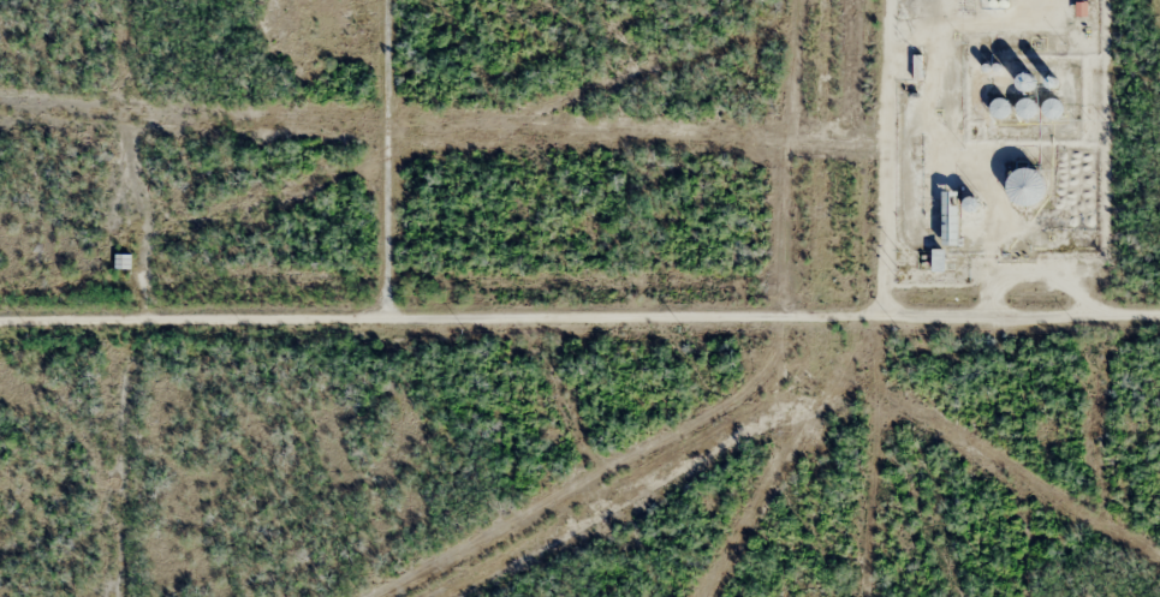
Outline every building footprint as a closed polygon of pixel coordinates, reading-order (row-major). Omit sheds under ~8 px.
[(1086,14),(1086,3),(1076,3),(1076,14),(1086,14)] [(998,114),(1007,104),(999,97),(990,107),(998,114)] [(1049,118),(1061,114),(1056,98),(1044,101),(1049,118)] [(1013,204),(1041,204),(1041,168),(1013,168),(1013,204)] [(943,245),(959,245),(959,190),(943,190),(943,245)] [(946,270),(946,249),(934,249),(934,270),(946,270)] [(132,253),(115,253),(115,267),(132,267),(132,253)]
